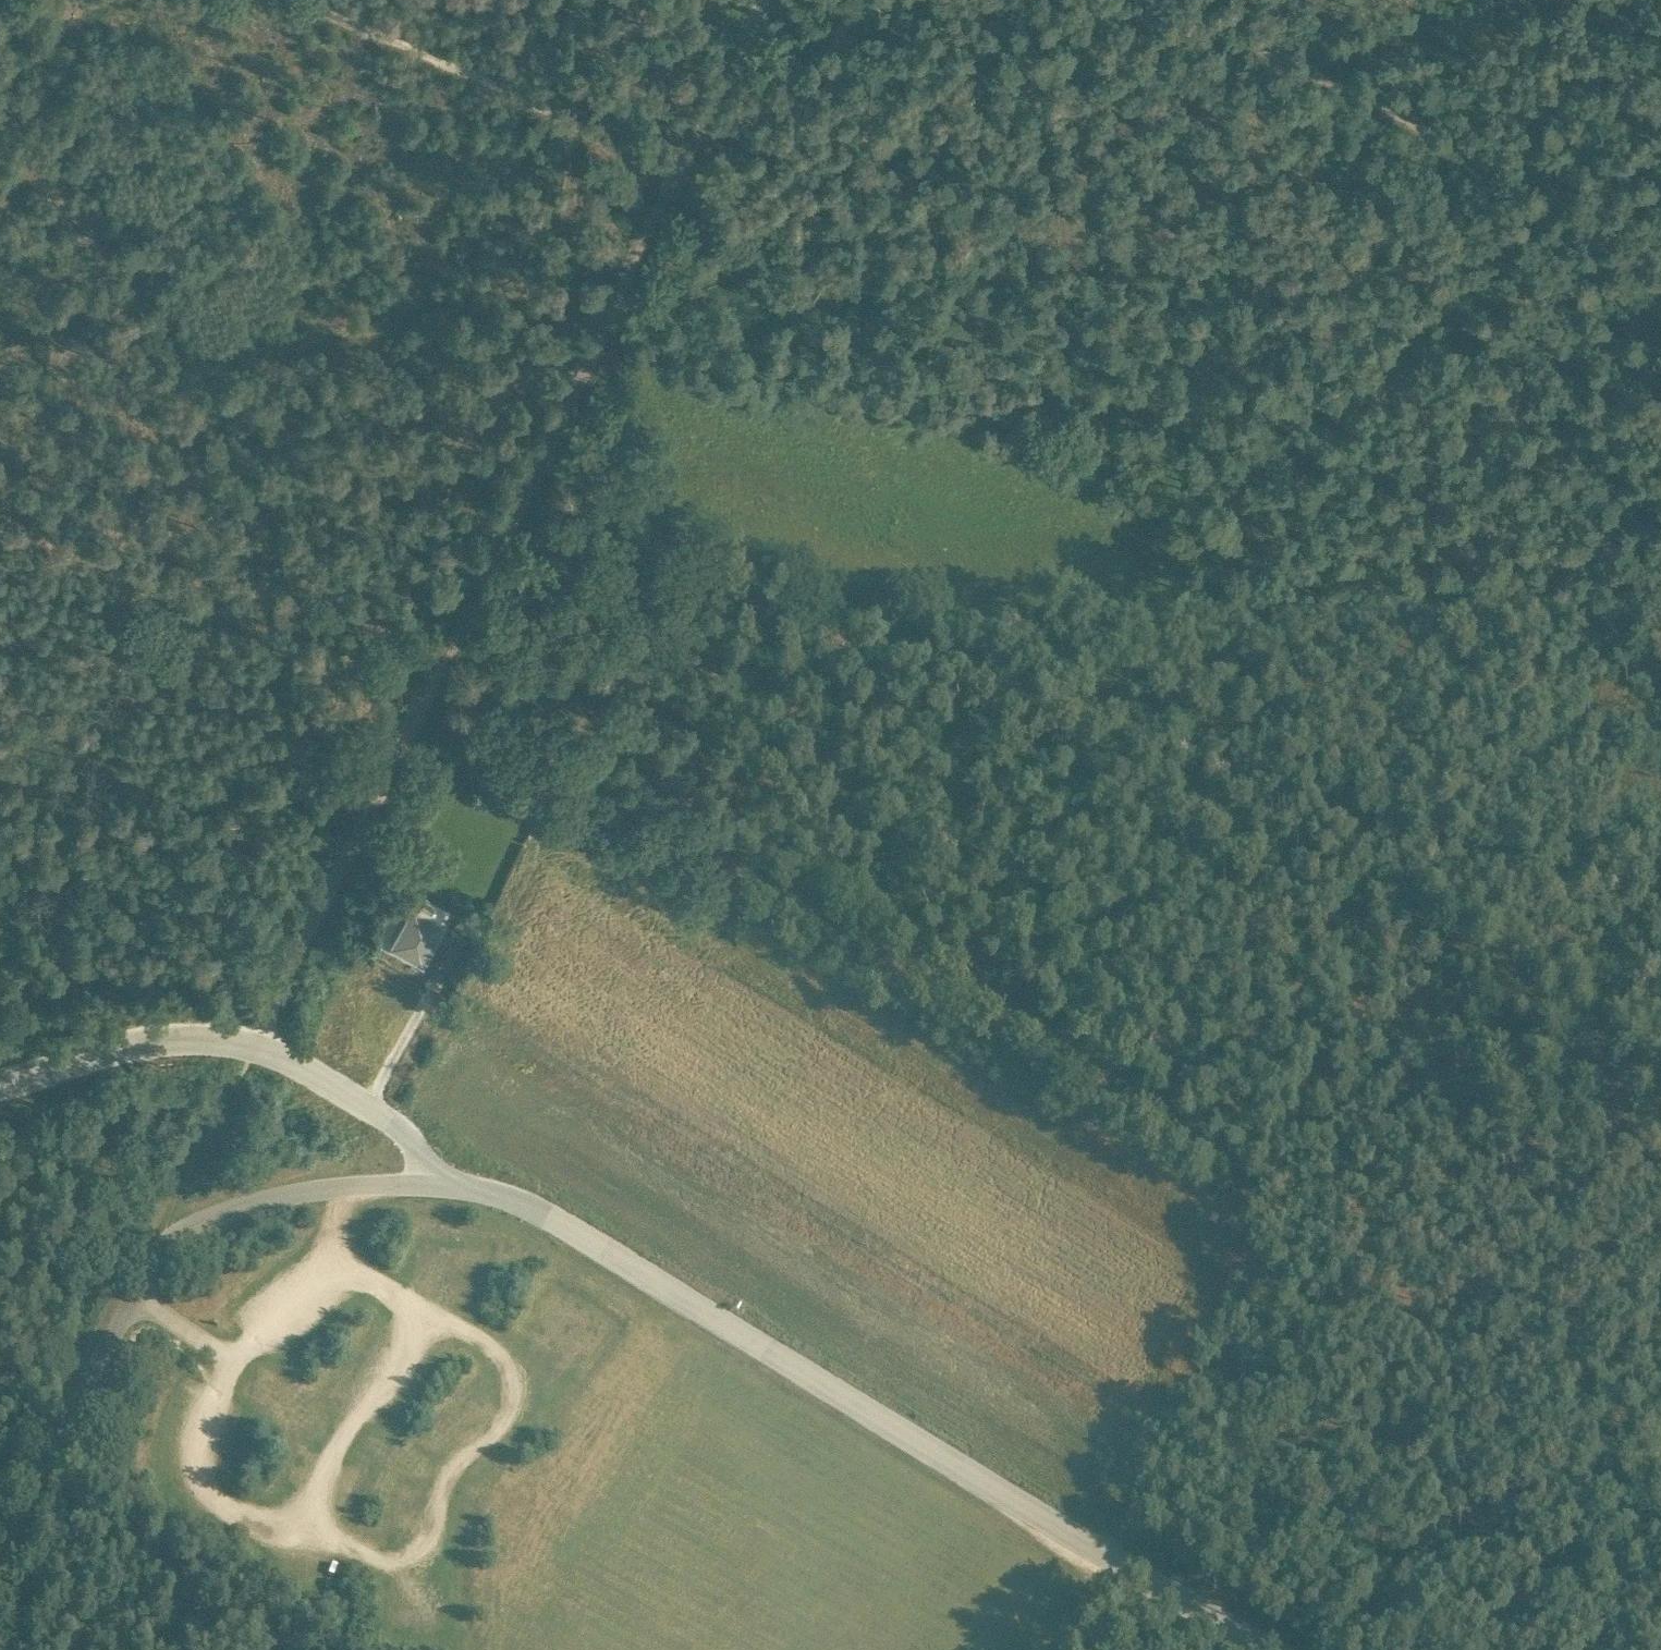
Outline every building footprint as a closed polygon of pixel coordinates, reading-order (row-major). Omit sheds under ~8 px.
[(413,908),(392,946),(415,959),(415,961),(420,964),(424,963),(427,958),(426,956),(444,925),(413,908)] [(462,915),(456,927),(468,933),(474,921),(462,915)]
